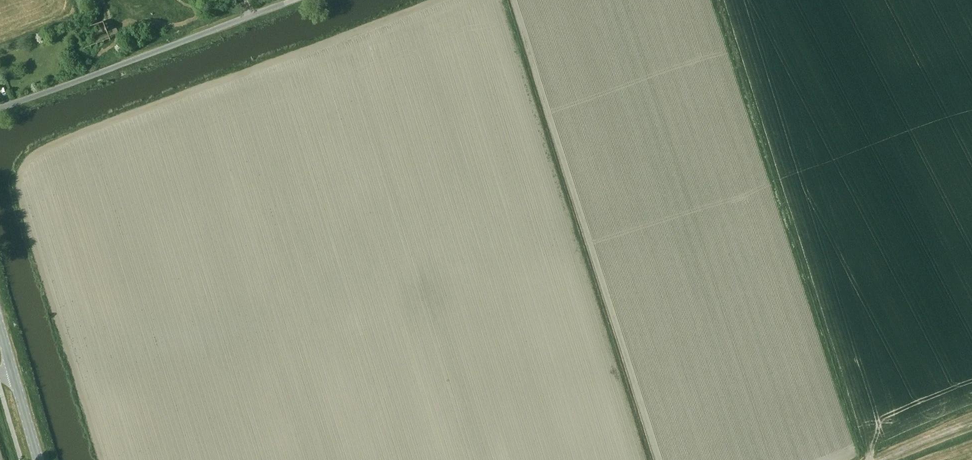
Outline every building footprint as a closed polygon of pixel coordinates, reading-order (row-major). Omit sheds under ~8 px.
[(102,20),(80,29),(87,47),(109,39),(102,20)]
